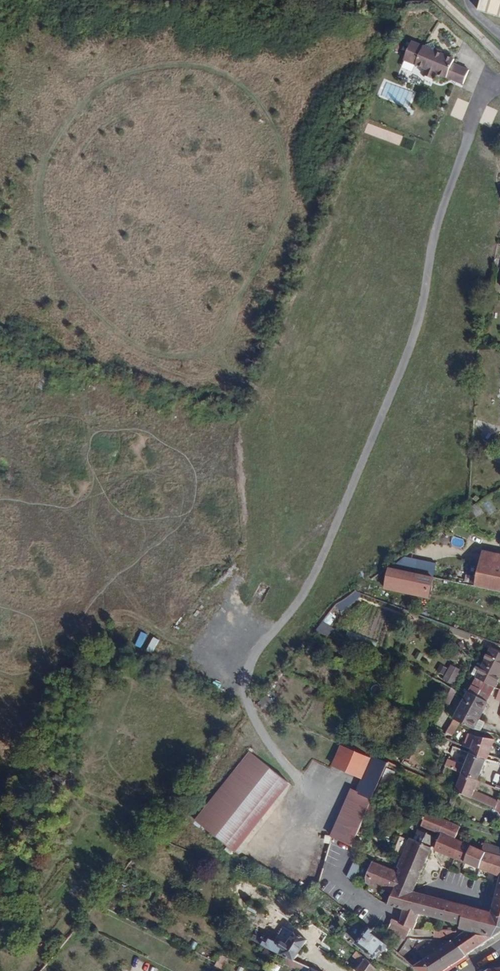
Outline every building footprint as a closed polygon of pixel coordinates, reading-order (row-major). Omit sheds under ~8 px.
[(479,11),(499,18),(499,0),(482,0),(479,11)] [(447,78),(455,81),(463,85),(469,71),(453,64),(454,60),(444,56),(445,53),(435,49),(433,52),(412,43),(404,61),(426,70),(423,76),(434,81),(437,74),(447,78)] [(483,550),(481,560),(491,562),(499,563),(499,554),(483,550)] [(432,576),(435,563),(415,558),(413,564),(401,562),(399,569),(400,570),(432,576)] [(491,562),(481,560),(476,587),(499,591),(499,563),(491,562)] [(400,570),(399,569),(389,567),(387,569),(383,587),(395,589),(400,570)] [(427,597),(432,576),(400,570),(395,589),(427,597)] [(343,610),(362,594),(356,591),(335,606),(343,610)] [(322,621),(317,629),(321,632),(330,637),(335,629),(322,621)] [(499,678),(499,653),(490,648),(476,679),(495,688),(496,688),(499,678)] [(452,684),(460,669),(451,665),(444,680),(452,684)] [(489,702),(495,688),(476,679),(474,678),(467,692),(489,702)] [(489,702),(467,692),(465,696),(453,719),(460,723),(463,725),(474,729),(481,731),(486,721),(481,720),(489,702)] [(453,719),(446,732),(453,736),(460,723),(453,719)] [(489,756),(495,739),(475,736),(471,749),(470,753),(469,755),(487,760),(489,756)] [(362,780),(372,758),(340,744),(330,766),(333,768),(362,780)] [(239,852),(292,784),(250,752),(196,820),(239,852)] [(480,779),(487,760),(469,755),(463,773),(480,779)] [(379,785),(388,764),(372,758),(362,780),(358,791),(371,797),(373,798),(379,785)] [(475,790),(480,779),(463,773),(455,792),(472,799),(475,790)] [(351,788),(330,837),(332,838),(351,845),(371,797),(358,791),(351,788)] [(495,809),(499,799),(475,790),(472,799),(495,809)] [(428,812),(423,825),(442,833),(456,839),(462,826),(428,812)] [(433,847),(437,837),(418,830),(414,840),(433,847)] [(464,862),(471,845),(456,839),(442,833),(435,849),(464,862)] [(395,886),(415,891),(433,849),(433,848),(433,847),(414,840),(410,838),(409,840),(396,870),(390,885),(395,886)] [(485,841),(481,849),(487,851),(490,853),(494,854),(499,857),(499,846),(485,841)] [(480,869),(487,851),(481,849),(471,845),(464,862),(480,869)] [(487,851),(480,869),(479,870),(499,876),(499,871),(499,857),(494,854),(490,853),(487,851)] [(390,885),(396,870),(373,862),(366,880),(379,884),(390,885)] [(421,914),(460,925),(468,905),(420,893),(415,891),(395,886),(389,905),(396,907),(405,909),(421,914)] [(495,895),(493,904),(491,913),(499,915),(499,897),(495,895)] [(468,905),(460,925),(458,929),(464,931),(472,932),(494,937),(499,933),(499,915),(491,913),(468,905)] [(421,914),(405,909),(403,912),(402,916),(399,923),(412,928),(415,929),(421,914)] [(408,937),(412,928),(399,923),(393,920),(389,929),(408,937)] [(388,944),(372,931),(373,929),(369,926),(358,940),(368,948),(366,951),(374,957),(381,948),(384,950),(388,944)] [(471,952),(494,937),(472,932),(464,931),(460,934),(454,938),(467,956),(471,952)] [(295,960),(306,939),(294,933),(288,944),(280,940),(279,943),(269,938),(267,942),(263,940),(261,944),(295,960)] [(414,948),(425,939),(409,938),(400,952),(405,956),(414,948)] [(454,938),(448,941),(425,939),(414,948),(428,955),(414,966),(419,970),(443,970),(467,956),(454,938)] [(365,959),(356,970),(375,970),(377,969),(370,963),(365,959)]
